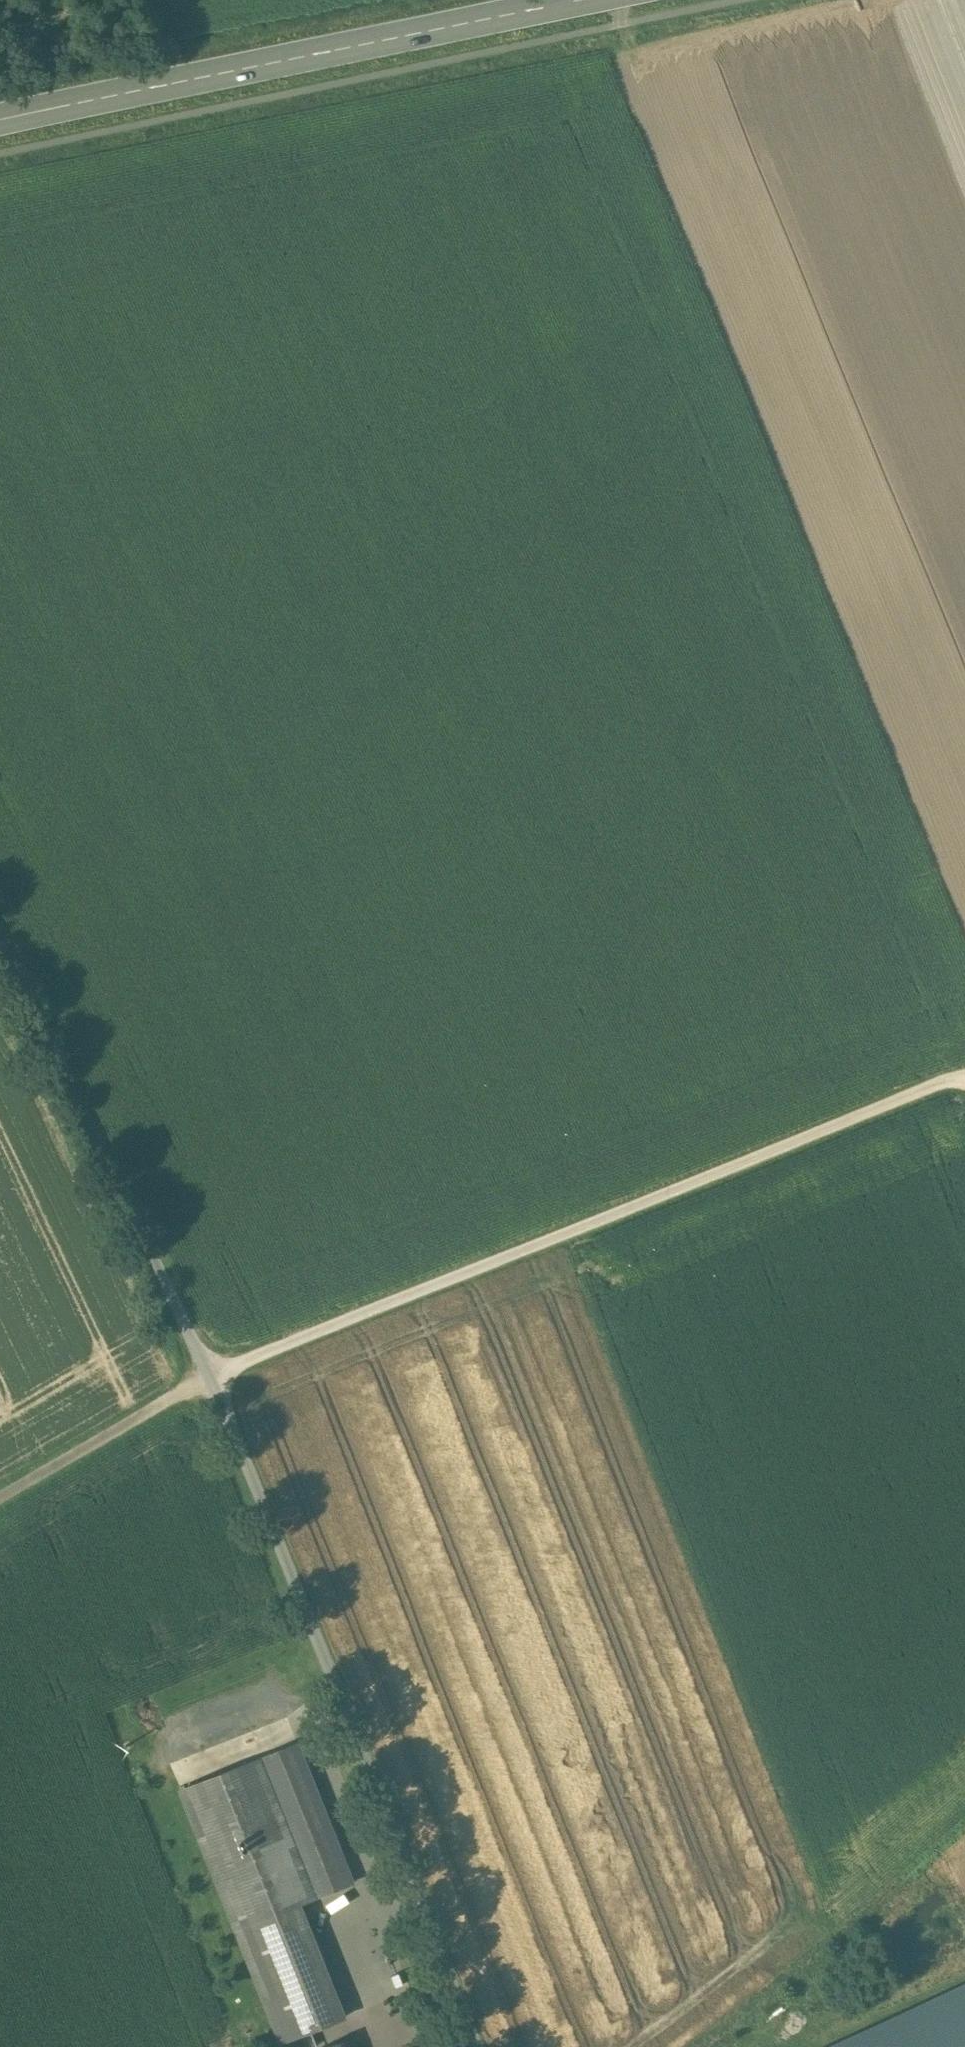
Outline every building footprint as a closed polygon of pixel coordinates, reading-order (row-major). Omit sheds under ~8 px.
[(262,1756),(180,1789),(281,2041),(344,2016),(299,1903),(317,1896),(262,1756)] [(832,2046),(964,2046),(964,1985),(832,2046)]
